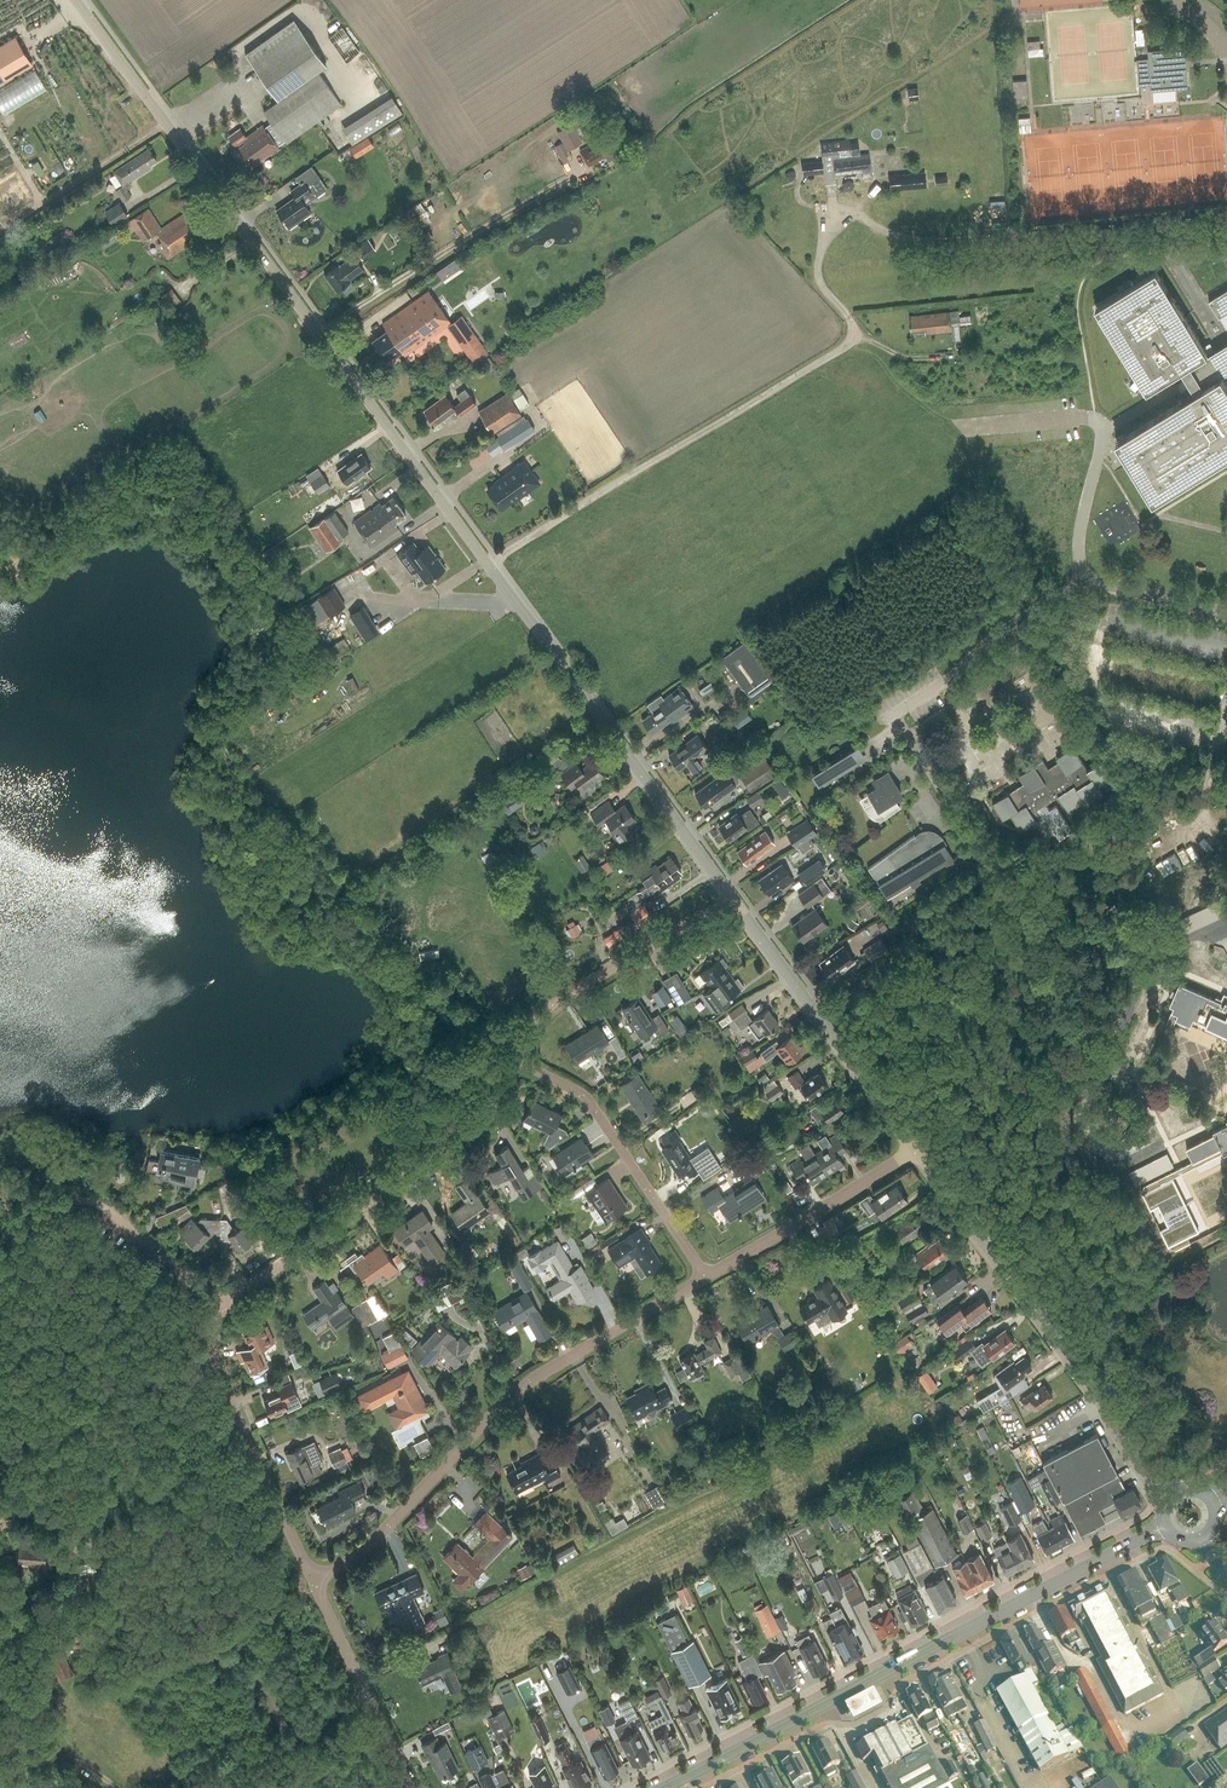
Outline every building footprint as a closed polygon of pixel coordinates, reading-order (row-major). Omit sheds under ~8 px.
[(1130,9),(1046,18),(1054,102),(1118,96),(1139,94),(1130,9)] [(242,128),(229,137),(237,148),(232,151),(243,167),(248,163),(251,168),(303,131),(341,104),(318,71),(327,65),(295,19),(247,53),(268,83),(279,99),(280,100),(264,111),(270,120),(262,125),(247,135),(242,128)] [(329,36),(346,61),(360,51),(343,27),(329,36)] [(1144,29),(1136,30),(1138,46),(1145,45),(1144,29)] [(15,39),(0,48),(0,81),(3,79),(5,82),(32,65),(15,39)] [(1040,40),(1028,41),(1029,49),(1041,49),(1040,40)] [(1140,66),(1140,71),(1151,70),(1152,90),(1178,88),(1186,87),(1183,50),(1149,53),(1150,60),(1138,61),(1138,66),(1140,66)] [(1031,102),(1030,78),(1015,79),(1016,103),(1031,102)] [(918,87),(908,88),(909,101),(920,99),(918,87)] [(392,96),(342,127),(353,144),(403,113),(392,96)] [(569,152),(583,143),(572,124),(557,133),(569,152)] [(1031,124),(1020,125),(1021,133),(1032,132),(1031,124)] [(610,152),(614,150),(607,137),(581,152),(589,167),(611,154),(610,152)] [(368,138),(356,146),(362,155),(374,147),(368,138)] [(636,139),(631,143),(636,148),(641,144),(636,139)] [(852,156),(850,141),(820,144),(822,162),(814,163),(814,161),(804,162),(805,173),(834,169),(834,174),(862,171),(863,177),(873,176),(870,154),(852,156)] [(129,182),(147,170),(146,168),(158,161),(149,148),(114,171),(116,174),(112,176),(118,186),(122,183),(124,186),(116,190),(123,201),(131,196),(127,190),(130,188),(131,184),(129,182)] [(618,162),(613,153),(611,154),(606,158),(611,166),(618,162)] [(926,172),(903,174),(904,189),(927,187),(926,172)] [(302,185),(301,184),(292,190),(296,196),(277,209),(290,227),(311,212),(307,206),(303,201),(314,194),(317,198),(329,189),(319,174),(306,183),(302,185)] [(412,208),(424,230),(436,224),(423,201),(412,208)] [(120,202),(105,211),(114,225),(129,216),(120,202)] [(131,219),(144,239),(157,231),(163,241),(158,244),(168,259),(202,237),(197,229),(200,227),(195,218),(191,220),(186,212),(159,230),(146,210),(131,219)] [(110,231),(99,239),(104,247),(115,240),(110,231)] [(355,248),(363,259),(377,250),(370,241),(374,239),(372,235),(355,248)] [(59,245),(45,253),(50,261),(64,252),(59,245)] [(341,264),(326,274),(337,291),(343,287),(347,293),(356,287),(350,279),(364,270),(355,256),(341,265),(341,264)] [(462,267),(455,258),(449,263),(456,272),(462,267)] [(1096,308),(1103,319),(1107,325),(1147,391),(1165,380),(1179,372),(1183,369),(1188,378),(1178,384),(1182,392),(1193,385),(1196,391),(1192,393),(1178,402),(1155,416),(1154,417),(1122,436),(1116,440),(1130,463),(1135,470),(1153,499),(1154,501),(1172,490),(1178,487),(1183,484),(1209,467),(1226,456),(1226,343),(1215,350),(1210,343),(1203,347),(1171,296),(1168,290),(1164,284),(1158,275),(1156,271),(1114,297),(1096,308)] [(174,286),(165,293),(174,306),(183,299),(174,286)] [(1210,300),(1209,300),(1220,318),(1220,317),(1226,328),(1226,289),(1210,300)] [(428,292),(383,324),(388,330),(374,341),(387,358),(393,353),(396,357),(403,352),(406,356),(448,325),(474,363),(489,353),(486,349),(485,350),(462,316),(451,323),(428,292)] [(952,332),(951,325),(972,323),(971,315),(960,316),(959,312),(910,316),(912,331),(925,330),(926,335),(952,332)] [(490,356),(482,362),(490,374),(498,368),(490,356)] [(411,365),(406,358),(401,362),(405,368),(411,365)] [(477,404),(467,388),(458,394),(462,401),(454,406),(447,396),(425,410),(434,424),(457,409),(461,415),(477,404)] [(511,393),(521,409),(529,404),(519,388),(511,393)] [(508,392),(479,410),(493,432),(521,415),(508,392)] [(499,436),(486,446),(493,456),(504,448),(504,449),(536,430),(528,418),(526,419),(524,415),(499,431),(497,433),(499,436)] [(338,470),(347,483),(372,467),(363,453),(338,470)] [(541,483),(539,481),(539,480),(535,474),(534,474),(525,461),(501,479),(503,481),(489,490),(502,508),(515,498),(517,500),(541,483)] [(318,494),(331,485),(322,473),(310,482),(318,494)] [(374,548),(400,529),(396,524),(407,516),(394,498),(383,506),(381,504),(355,522),(374,548)] [(310,528),(326,552),(343,540),(341,537),(349,531),(335,511),(310,528)] [(427,584),(446,569),(430,546),(421,553),(415,544),(399,556),(412,574),(417,570),(427,584)] [(335,587),(318,597),(329,616),(346,606),(335,587)] [(368,638),(382,630),(365,603),(351,612),(368,638)] [(354,653),(344,638),(328,648),(338,663),(354,653)] [(752,699),(773,684),(775,682),(746,641),(723,658),(752,699)] [(350,678),(356,691),(367,685),(360,673),(350,678)] [(654,713),(644,720),(653,733),(664,725),(666,728),(695,707),(681,688),(665,699),(662,694),(648,704),(654,713)] [(745,709),(733,718),(740,728),(753,719),(745,709)] [(704,764),(699,758),(710,751),(698,735),(687,743),(670,755),(680,769),(687,764),(693,772),(704,764)] [(1038,810),(1060,796),(1070,811),(1086,801),(1088,805),(1104,795),(1099,787),(1115,777),(1105,760),(1089,770),(1074,747),(1058,757),(1060,761),(1049,768),(1044,760),(1020,776),(1025,783),(994,803),(1004,820),(1012,815),(1022,831),(1043,818),(1038,810)] [(855,755),(854,755),(851,752),(850,752),(830,765),(823,769),(813,775),(821,787),(865,760),(864,759),(863,758),(861,757),(860,756),(859,755),(857,755),(855,755)] [(541,753),(536,757),(539,762),(545,759),(541,753)] [(765,758),(739,775),(748,788),(745,795),(746,798),(752,794),(751,791),(776,775),(765,758)] [(582,769),(577,762),(562,773),(573,788),(578,784),(582,790),(588,786),(594,788),(598,779),(604,775),(594,761),(582,769)] [(730,770),(727,772),(726,772),(696,794),(706,807),(736,785),(739,782),(739,781),(739,780),(739,779),(738,778),(732,770),(730,770)] [(881,787),(869,794),(874,801),(865,807),(865,806),(864,806),(870,815),(871,814),(875,818),(880,819),(885,817),(886,818),(902,807),(901,806),(900,807),(894,799),(902,794),(890,773),(876,781),(877,782),(877,781),(881,787)] [(500,801),(509,814),(528,801),(519,788),(514,791),(512,788),(503,794),(505,797),(500,801)] [(759,791),(747,799),(752,807),(764,800),(759,791)] [(980,798),(971,803),(981,820),(990,814),(980,798)] [(821,819),(838,809),(834,803),(829,806),(827,804),(816,811),(821,819)] [(607,820),(617,833),(614,835),(619,842),(633,832),(629,826),(636,820),(625,805),(615,813),(608,804),(593,814),(600,825),(607,820)] [(739,817),(737,814),(720,826),(730,840),(747,828),(749,831),(760,823),(750,809),(739,817)] [(808,818),(787,833),(797,848),(818,833),(808,818)] [(534,826),(530,829),(532,834),(537,835),(540,831),(538,827),(534,826)] [(888,896),(912,883),(914,887),(921,882),(919,879),(946,862),(948,866),(955,861),(945,845),(947,844),(943,837),(941,838),(938,835),(934,833),(929,832),(929,831),(922,833),(923,833),(917,837),(916,835),(869,869),(888,896)] [(772,846),(762,834),(739,851),(748,864),(772,846)] [(549,851),(543,842),(531,849),(536,858),(549,851)] [(483,856),(494,877),(502,872),(498,864),(506,860),(503,853),(494,857),(491,852),(483,856)] [(584,857),(576,862),(582,872),(590,867),(584,857)] [(657,864),(640,876),(647,886),(653,882),(657,879),(677,865),(671,858),(659,867),(657,864)] [(819,859),(799,874),(806,883),(826,869),(819,859)] [(608,862),(600,867),(604,874),(612,869),(608,862)] [(783,864),(760,880),(770,894),(782,886),(783,888),(795,881),(783,864)] [(647,886),(629,898),(636,909),(645,903),(644,903),(682,877),(680,875),(682,873),(677,865),(657,879),(653,882),(647,886)] [(830,875),(834,881),(840,877),(836,871),(830,875)] [(822,878),(799,894),(808,907),(824,896),(823,895),(831,890),(822,878)] [(636,909),(631,913),(639,925),(653,916),(645,903),(636,909)] [(793,926),(804,941),(827,924),(816,909),(793,926)] [(852,919),(848,926),(855,930),(859,923),(852,919)] [(877,923),(882,931),(887,928),(883,920),(877,923)] [(618,929),(624,937),(636,929),(631,921),(618,929)] [(576,924),(569,928),(574,937),(581,933),(576,924)] [(882,938),(864,949),(872,961),(890,950),(882,938)] [(692,940),(688,944),(689,949),(694,951),(698,948),(697,943),(692,940)] [(405,945),(404,946),(408,952),(412,950),(409,943),(405,945)] [(831,977),(840,970),(842,972),(856,961),(845,946),(821,964),(831,977)] [(723,959),(721,960),(696,978),(701,985),(707,980),(713,988),(709,991),(732,975),(726,967),(729,965),(723,959)] [(413,992),(424,989),(419,973),(409,976),(413,992)] [(740,978),(736,981),(732,975),(709,991),(704,995),(717,1013),(727,1005),(725,1002),(746,987),(740,978)] [(1225,995),(1223,999),(1217,997),(1216,999),(1180,983),(1171,1005),(1175,1007),(1173,1012),(1179,1015),(1177,1019),(1191,1026),(1195,1019),(1226,1033),(1226,995),(1225,995)] [(663,985),(651,993),(660,1006),(672,998),(663,985)] [(692,998),(685,985),(678,989),(686,1001),(692,998)] [(678,989),(671,993),(678,1006),(686,1001),(678,989)] [(642,1037),(655,1028),(659,1035),(670,1029),(660,1014),(653,1019),(640,998),(624,1008),(642,1037)] [(760,1040),(780,1024),(768,1009),(753,1021),(746,1012),(747,1011),(741,1005),(728,1015),(742,1030),(748,1025),(760,1040)] [(683,1022),(675,1027),(681,1036),(689,1030),(683,1022)] [(579,1062),(609,1042),(598,1025),(568,1045),(579,1062)] [(618,1036),(612,1039),(622,1056),(628,1053),(618,1036)] [(778,1052),(787,1064),(802,1054),(790,1038),(780,1046),(776,1049),(773,1044),(761,1053),(767,1061),(778,1052)] [(753,1049),(740,1057),(746,1066),(759,1058),(753,1049)] [(819,1073),(806,1082),(799,1070),(789,1077),(797,1089),(802,1086),(811,1098),(828,1086),(819,1073)] [(766,1073),(758,1079),(762,1084),(770,1079),(766,1073)] [(655,1115),(662,1110),(639,1075),(622,1086),(643,1118),(652,1111),(655,1115)] [(774,1080),(762,1088),(770,1101),(784,1092),(779,1084),(777,1085),(774,1080)] [(713,1094),(705,1082),(692,1091),(700,1102),(713,1094)] [(821,1127),(828,1122),(829,1122),(846,1111),(837,1098),(820,1109),(815,1103),(807,1109),(811,1114),(811,1113),(821,1127)] [(525,1119),(550,1132),(544,1142),(548,1148),(569,1134),(568,1132),(564,1129),(557,1125),(563,1115),(535,1101),(525,1119)] [(799,1118),(803,1125),(811,1119),(806,1113),(799,1118)] [(524,1121),(518,1118),(514,1126),(520,1129),(524,1121)] [(1214,1132),(1215,1135),(1187,1148),(1194,1162),(1222,1148),(1225,1154),(1226,1153),(1226,1125),(1214,1132)] [(680,1176),(687,1172),(690,1177),(700,1170),(706,1178),(722,1168),(713,1154),(695,1165),(679,1140),(682,1138),(676,1130),(663,1139),(668,1147),(663,1150),(680,1176)] [(824,1149),(816,1153),(829,1174),(845,1165),(838,1153),(846,1148),(837,1134),(829,1139),(827,1135),(818,1140),(824,1149)] [(594,1155),(582,1137),(554,1156),(568,1178),(584,1168),(581,1163),(594,1155)] [(768,1151),(772,1158),(795,1146),(790,1137),(773,1146),(774,1148),(768,1151)] [(531,1166),(523,1171),(508,1146),(496,1153),(504,1165),(489,1174),(496,1185),(510,1177),(524,1199),(544,1186),(531,1166)] [(751,1148),(739,1156),(747,1168),(759,1161),(751,1148)] [(159,1163),(150,1161),(147,1175),(194,1184),(196,1172),(197,1173),(201,1153),(196,1152),(195,1158),(161,1151),(159,1163)] [(829,1174),(816,1153),(803,1162),(801,1159),(791,1165),(798,1178),(807,1173),(813,1184),(829,1174)] [(761,1165),(755,1169),(760,1175),(765,1171),(761,1165)] [(609,1179),(588,1193),(607,1221),(628,1207),(609,1179)] [(1161,1230),(1170,1248),(1176,1250),(1191,1242),(1188,1236),(1199,1231),(1173,1179),(1143,1194),(1151,1209),(1159,1205),(1169,1226),(1161,1230)] [(479,1195),(478,1196),(467,1180),(457,1187),(468,1203),(453,1213),(464,1230),(490,1212),(479,1195)] [(765,1198),(754,1181),(725,1200),(718,1190),(705,1199),(712,1210),(721,1205),(731,1221),(765,1198)] [(788,1181),(782,1185),(787,1193),(793,1189),(788,1181)] [(860,1200),(870,1215),(904,1192),(898,1184),(873,1200),(873,1201),(869,1194),(860,1200)] [(904,1192),(870,1215),(875,1222),(882,1217),(882,1218),(909,1200),(904,1192)] [(551,1199),(548,1193),(543,1196),(546,1202),(551,1199)] [(557,1203),(561,1211),(575,1202),(571,1194),(557,1203)] [(158,1217),(163,1226),(179,1217),(181,1215),(190,1210),(191,1210),(187,1204),(158,1217)] [(181,1215),(179,1217),(180,1217),(183,1222),(193,1214),(190,1210),(181,1215)] [(429,1230),(434,1226),(423,1211),(395,1230),(406,1246),(415,1239),(431,1261),(445,1252),(429,1230)] [(926,1228),(924,1226),(928,1223),(921,1213),(917,1216),(915,1214),(895,1228),(905,1243),(926,1228)] [(209,1236),(220,1237),(221,1219),(214,1219),(209,1224),(203,1218),(198,1223),(193,1218),(181,1231),(190,1239),(187,1242),(195,1250),(198,1247),(199,1248),(209,1236)] [(240,1250),(243,1248),(245,1250),(254,1244),(252,1241),(260,1236),(249,1222),(236,1231),(228,1220),(221,1219),(220,1237),(231,1238),(240,1250)] [(554,1228),(562,1241),(572,1235),(565,1222),(554,1228)] [(836,1223),(821,1233),(828,1242),(842,1232),(836,1223)] [(645,1238),(647,1237),(642,1228),(626,1239),(610,1250),(620,1266),(636,1256),(648,1273),(662,1264),(645,1238)] [(591,1233),(581,1240),(587,1249),(597,1242),(591,1233)] [(850,1240),(847,1234),(828,1244),(832,1250),(850,1240)] [(940,1239),(930,1247),(929,1245),(916,1255),(927,1269),(949,1253),(940,1239)] [(588,1279),(589,1279),(579,1263),(573,1267),(558,1241),(529,1258),(537,1270),(552,1261),(563,1280),(548,1289),(554,1299),(571,1289),(579,1301),(595,1292),(588,1279)] [(356,1254),(348,1260),(356,1270),(358,1269),(369,1284),(385,1273),(389,1277),(399,1270),(381,1245),(365,1256),(363,1253),(358,1257),(356,1254)] [(884,1266),(889,1273),(902,1264),(896,1257),(884,1266)] [(508,1263),(524,1291),(534,1286),(517,1258),(508,1263)] [(930,1297),(963,1272),(957,1264),(931,1283),(932,1284),(925,1289),(930,1297)] [(468,1267),(460,1272),(468,1284),(476,1278),(468,1267)] [(969,1280),(963,1272),(930,1297),(936,1304),(942,1299),(943,1300),(969,1280)] [(456,1279),(443,1286),(451,1302),(452,1303),(465,1297),(456,1279)] [(848,1279),(838,1285),(849,1302),(858,1297),(848,1279)] [(809,1322),(817,1317),(822,1325),(823,1325),(834,1318),(834,1319),(848,1310),(829,1280),(815,1288),(820,1296),(801,1308),(809,1322)] [(338,1329),(355,1317),(337,1291),(335,1293),(326,1281),(314,1289),(323,1301),(304,1315),(314,1329),(330,1318),(338,1329)] [(894,1294),(904,1311),(921,1301),(915,1290),(907,1294),(904,1288),(894,1294)] [(538,1310),(528,1292),(495,1311),(510,1337),(511,1337),(506,1329),(527,1316),(541,1340),(552,1334),(538,1310)] [(938,1321),(948,1334),(962,1324),(966,1329),(991,1310),(983,1298),(965,1312),(959,1305),(938,1321)] [(367,1299),(360,1303),(369,1320),(377,1316),(367,1299)] [(928,1313),(921,1301),(904,1311),(911,1323),(928,1313)] [(371,1322),(369,1320),(360,1303),(352,1307),(363,1325),(360,1327),(364,1334),(370,1330),(366,1324),(371,1322)] [(779,1326),(780,1325),(769,1305),(737,1323),(749,1343),(771,1331),(781,1338),(780,1339),(786,1350),(802,1341),(795,1330),(785,1336),(779,1326)] [(438,1322),(412,1350),(427,1364),(429,1364),(433,1360),(432,1358),(439,1350),(457,1367),(471,1352),(470,1352),(474,1348),(462,1337),(459,1341),(438,1322)] [(275,1344),(268,1327),(245,1338),(250,1347),(241,1351),(252,1374),(257,1383),(268,1378),(264,1369),(268,1367),(261,1350),(275,1344)] [(1006,1330),(985,1345),(983,1343),(977,1347),(970,1338),(954,1351),(961,1360),(972,1351),(983,1366),(994,1358),(994,1359),(1015,1343),(1006,1330)] [(417,1340),(406,1331),(401,1336),(412,1345),(417,1340)] [(912,1345),(906,1335),(891,1345),(898,1355),(906,1350),(905,1349),(912,1345)] [(700,1364),(714,1357),(722,1352),(714,1338),(706,1342),(709,1349),(696,1355),(695,1353),(682,1360),(686,1368),(677,1373),(682,1382),(693,1376),(694,1379),(703,1374),(702,1371),(704,1370),(700,1364)] [(389,1368),(409,1358),(402,1344),(382,1354),(389,1368)] [(299,1352),(293,1353),(297,1366),(303,1364),(299,1352)] [(725,1362),(732,1379),(742,1374),(741,1371),(747,1368),(741,1356),(735,1359),(735,1358),(725,1362)] [(1027,1358),(1025,1358),(1024,1356),(1016,1363),(1015,1361),(997,1374),(1007,1388),(1025,1375),(1024,1374),(1032,1368),(1029,1363),(1029,1361),(1027,1358)] [(926,1369),(917,1376),(922,1383),(923,1384),(932,1378),(926,1369)] [(395,1427),(408,1421),(428,1410),(409,1372),(358,1398),(364,1410),(395,1394),(401,1408),(389,1414),(395,1427)] [(271,1416),(271,1417),(287,1410),(287,1411),(302,1404),(288,1373),(274,1380),(280,1392),(263,1399),(268,1409),(267,1411),(269,1416),(271,1416)] [(335,1374),(320,1380),(325,1392),(340,1385),(335,1374)] [(652,1382),(626,1396),(638,1419),(648,1414),(655,1416),(657,1410),(673,1401),(666,1388),(657,1393),(652,1382)] [(1045,1385),(1035,1392),(1035,1391),(1022,1400),(1026,1406),(1032,1402),(1038,1409),(1054,1398),(1045,1385)] [(688,1406),(671,1414),(680,1431),(697,1423),(688,1406)] [(603,1424),(605,1425),(610,1422),(602,1409),(574,1427),(576,1430),(580,1437),(572,1442),(577,1450),(586,1445),(594,1457),(605,1449),(593,1431),(603,1424)] [(958,1414),(952,1417),(956,1423),(962,1420),(958,1414)] [(1043,1462),(1074,1522),(1075,1522),(1081,1535),(1107,1522),(1100,1510),(1116,1501),(1122,1514),(1142,1504),(1134,1488),(1128,1491),(1097,1433),(1043,1462)] [(430,1436),(417,1442),(422,1453),(435,1448),(430,1436)] [(341,1449),(329,1454),(340,1477),(352,1471),(348,1461),(355,1458),(347,1441),(339,1445),(341,1449)] [(302,1482),(323,1473),(318,1461),(323,1459),(315,1442),(289,1453),(302,1482)] [(540,1455),(523,1464),(524,1466),(508,1474),(517,1492),(546,1477),(548,1482),(561,1476),(555,1463),(547,1467),(540,1455)] [(1053,1503),(1061,1498),(1046,1469),(1028,1479),(1032,1487),(1042,1482),(1053,1503)] [(1007,1484),(1021,1511),(1035,1503),(1022,1476),(1007,1484)] [(337,1521),(336,1520),(356,1510),(352,1501),(366,1494),(361,1483),(340,1493),(342,1497),(319,1508),(328,1526),(337,1521)] [(657,1486),(645,1493),(653,1507),(666,1500),(657,1486)] [(958,1554),(933,1507),(925,1511),(914,1491),(898,1499),(909,1521),(911,1520),(936,1566),(958,1554)] [(872,1500),(863,1505),(867,1513),(876,1509),(872,1500)] [(1001,1508),(1010,1525),(1022,1519),(1013,1502),(1001,1508)] [(1057,1503),(1046,1508),(1051,1519),(1062,1513),(1057,1503)] [(837,1511),(828,1516),(833,1524),(841,1519),(837,1511)] [(458,1542),(444,1557),(460,1573),(452,1581),(462,1590),(470,1582),(514,1536),(488,1512),(476,1526),(491,1540),(474,1557),(458,1542)] [(967,1514),(957,1519),(964,1533),(974,1528),(967,1514)] [(1052,1528),(1061,1545),(1075,1538),(1066,1521),(1065,1521),(1062,1514),(1051,1520),(1055,1526),(1052,1528)] [(607,1520),(614,1533),(631,1524),(626,1516),(618,1520),(615,1516),(607,1520)] [(806,1521),(788,1529),(791,1535),(809,1526),(806,1521)] [(976,1526),(983,1540),(993,1535),(986,1521),(976,1526)] [(1048,1552),(1061,1545),(1052,1528),(1049,1530),(1044,1521),(1034,1526),(1048,1552)] [(1008,1543),(1021,1567),(1035,1560),(1021,1533),(1008,1540),(1009,1542),(1008,1543)] [(775,1549),(781,1546),(778,1540),(772,1543),(775,1549)] [(754,1565),(776,1554),(771,1543),(749,1555),(754,1565)] [(920,1573),(926,1584),(925,1584),(939,1610),(957,1601),(939,1566),(934,1568),(920,1543),(903,1552),(916,1575),(920,1573)] [(1006,1575),(1021,1567),(1008,1543),(993,1550),(1006,1575)] [(574,1545),(553,1556),(558,1565),(579,1553),(574,1545)] [(19,1546),(18,1563),(46,1564),(47,1547),(19,1546)] [(886,1557),(888,1561),(887,1561),(896,1578),(910,1571),(901,1553),(898,1555),(896,1552),(886,1557)] [(981,1553),(967,1560),(981,1588),(995,1581),(986,1562),(986,1563),(981,1553)] [(1184,1591),(1183,1591),(1167,1559),(1158,1563),(1160,1567),(1151,1571),(1162,1594),(1169,1591),(1171,1594),(1173,1593),(1177,1600),(1186,1596),(1184,1591)] [(981,1588),(967,1560),(964,1562),(964,1563),(954,1568),(968,1595),(981,1588)] [(78,1566),(80,1574),(97,1570),(94,1561),(78,1566)] [(526,1564),(519,1568),(524,1578),(532,1574),(526,1564)] [(835,1599),(844,1595),(832,1573),(815,1582),(821,1592),(829,1588),(835,1599)] [(1120,1584),(1143,1629),(1151,1625),(1163,1648),(1176,1641),(1157,1605),(1156,1605),(1140,1573),(1120,1584)] [(417,1574),(376,1593),(384,1611),(396,1605),(403,1621),(421,1613),(414,1597),(425,1592),(417,1574)] [(841,1584),(852,1605),(865,1598),(855,1577),(841,1584)] [(896,1592),(900,1599),(899,1599),(912,1624),(928,1615),(915,1590),(914,1591),(910,1584),(896,1592)] [(687,1585),(676,1590),(683,1605),(694,1600),(687,1585)] [(1126,1716),(1146,1705),(1164,1696),(1146,1662),(1149,1661),(1140,1643),(1137,1644),(1116,1602),(1118,1601),(1111,1588),(1071,1609),(1078,1621),(1082,1619),(1104,1662),(1100,1664),(1126,1716)] [(820,1609),(814,1596),(804,1600),(810,1614),(820,1609)] [(871,1609),(874,1616),(870,1618),(880,1638),(900,1628),(890,1609),(885,1599),(869,1607),(871,1609)] [(762,1603),(755,1607),(756,1610),(755,1611),(768,1637),(781,1630),(768,1604),(763,1607),(762,1603)] [(841,1606),(831,1610),(853,1655),(863,1650),(855,1634),(858,1632),(855,1626),(852,1628),(841,1606)] [(843,1660),(853,1655),(831,1610),(821,1615),(843,1660)] [(1063,1642),(1068,1639),(1072,1648),(1082,1643),(1066,1612),(1051,1619),(1063,1642)] [(675,1613),(657,1622),(689,1685),(711,1674),(694,1640),(687,1643),(684,1636),(686,1635),(675,1613)] [(447,1617),(438,1620),(440,1625),(449,1621),(447,1617)] [(1205,1651),(1192,1660),(1199,1670),(1216,1658),(1213,1655),(1226,1645),(1226,1639),(1217,1625),(1203,1635),(1211,1647),(1205,1651)] [(1066,1670),(1062,1662),(1053,1645),(1049,1647),(1041,1632),(1039,1633),(1036,1627),(1026,1632),(1029,1638),(1028,1639),(1049,1679),(1066,1670)] [(736,1640),(743,1656),(751,1653),(743,1637),(736,1640)] [(1023,1679),(998,1693),(1041,1772),(1071,1756),(1082,1750),(1072,1731),(1060,1737),(1033,1688),(1039,1685),(1032,1672),(1038,1669),(1031,1657),(1028,1659),(1016,1637),(1002,1645),(1001,1645),(1013,1667),(1016,1666),(1023,1679)] [(801,1647),(807,1659),(806,1662),(807,1664),(809,1665),(814,1674),(828,1668),(815,1640),(801,1647)] [(51,1656),(62,1679),(73,1674),(63,1651),(51,1656)] [(796,1682),(793,1675),(796,1673),(785,1651),(761,1663),(766,1673),(770,1672),(779,1690),(796,1682)] [(439,1657),(439,1658),(416,1668),(424,1685),(444,1675),(452,1693),(463,1688),(455,1670),(457,1669),(449,1652),(439,1657)] [(761,1700),(761,1698),(767,1695),(758,1677),(764,1674),(754,1654),(740,1661),(749,1682),(744,1684),(753,1702),(755,1701),(757,1702),(761,1700)] [(1221,1669),(1214,1660),(1198,1671),(1205,1681),(1221,1669)] [(568,1692),(580,1686),(569,1664),(557,1671),(568,1692)] [(661,1671),(657,1664),(652,1666),(656,1674),(661,1671)] [(1120,1764),(1132,1758),(1086,1672),(1072,1680),(1084,1703),(1087,1702),(1120,1764)] [(938,1679),(957,1716),(967,1711),(954,1685),(949,1674),(939,1679),(938,1679)] [(664,1697),(672,1693),(663,1675),(655,1679),(664,1697)] [(949,1720),(957,1716),(938,1679),(939,1679),(939,1678),(928,1683),(934,1694),(944,1712),(949,1720)] [(730,1716),(730,1714),(732,1713),(741,1708),(728,1681),(708,1690),(711,1696),(710,1698),(713,1704),(715,1704),(722,1718),(723,1717),(725,1718),(726,1718),(728,1718),(728,1717),(729,1717),(730,1716)] [(923,1697),(922,1698),(918,1689),(907,1695),(913,1706),(912,1707),(919,1721),(923,1719),(926,1725),(925,1726),(928,1733),(939,1727),(923,1697)] [(658,1701),(664,1715),(650,1721),(654,1729),(664,1750),(679,1742),(669,1722),(674,1719),(660,1690),(645,1696),(649,1705),(658,1701)] [(874,1692),(845,1707),(849,1714),(853,1722),(882,1707),(878,1700),(874,1692)] [(627,1721),(639,1716),(627,1693),(616,1698),(627,1721)] [(690,1698),(679,1703),(684,1714),(680,1715),(690,1735),(691,1734),(693,1735),(698,1733),(698,1731),(704,1728),(699,1717),(701,1716),(697,1708),(695,1709),(690,1698)] [(488,1718),(498,1740),(515,1732),(504,1710),(488,1718)] [(1214,1723),(1213,1722),(1205,1727),(1222,1751),(1226,1747),(1226,1713),(1214,1723)] [(550,1739),(540,1717),(530,1722),(541,1743),(550,1739)] [(450,1719),(435,1727),(438,1732),(453,1724),(450,1719)] [(890,1731),(857,1749),(864,1762),(872,1758),(878,1769),(874,1771),(877,1777),(881,1774),(889,1787),(949,1787),(913,1720),(896,1729),(896,1728),(890,1731)] [(638,1731),(635,1732),(629,1721),(616,1727),(633,1764),(650,1756),(638,1731)] [(996,1750),(983,1722),(974,1726),(987,1754),(996,1750)] [(605,1776),(606,1775),(609,1776),(613,1774),(614,1772),(620,1769),(606,1742),(605,1743),(600,1733),(591,1738),(595,1748),(592,1749),(605,1776)] [(431,1761),(433,1760),(441,1778),(459,1769),(446,1743),(441,1745),(437,1738),(423,1744),(431,1761)] [(500,1743),(495,1746),(498,1752),(503,1750),(500,1743)] [(839,1755),(835,1758),(828,1744),(813,1752),(824,1774),(827,1780),(837,1775),(834,1769),(844,1764),(839,1755)] [(465,1753),(472,1768),(489,1761),(482,1745),(465,1753)] [(557,1751),(563,1763),(573,1758),(568,1746),(557,1751)] [(983,1763),(987,1761),(984,1755),(980,1757),(979,1757),(982,1764),(983,1763)] [(808,1779),(810,1778),(800,1758),(782,1767),(793,1787),(805,1787),(811,1785),(808,1779)] [(1205,1767),(1219,1787),(1226,1781),(1226,1778),(1226,1775),(1215,1759),(1205,1767)] [(593,1783),(582,1760),(564,1769),(568,1777),(563,1779),(567,1787),(572,1785),(574,1787),(583,1787),(593,1783)] [(952,1763),(942,1769),(948,1782),(959,1776),(952,1763)] [(1202,1786),(1212,1779),(1201,1763),(1190,1770),(1202,1786)] [(537,1785),(533,1787),(534,1787),(554,1787),(543,1765),(530,1772),(537,1785)] [(503,1787),(514,1787),(513,1786),(512,1786),(505,1770),(497,1773),(497,1774),(503,1787)] [(497,1774),(492,1776),(491,1773),(481,1778),(485,1787),(503,1787),(497,1774)] [(757,1787),(780,1787),(772,1773),(754,1782),(757,1787)] [(845,1778),(850,1787),(863,1787),(855,1773),(845,1778)] [(1109,1779),(1096,1787),(1116,1787),(1109,1779)]
